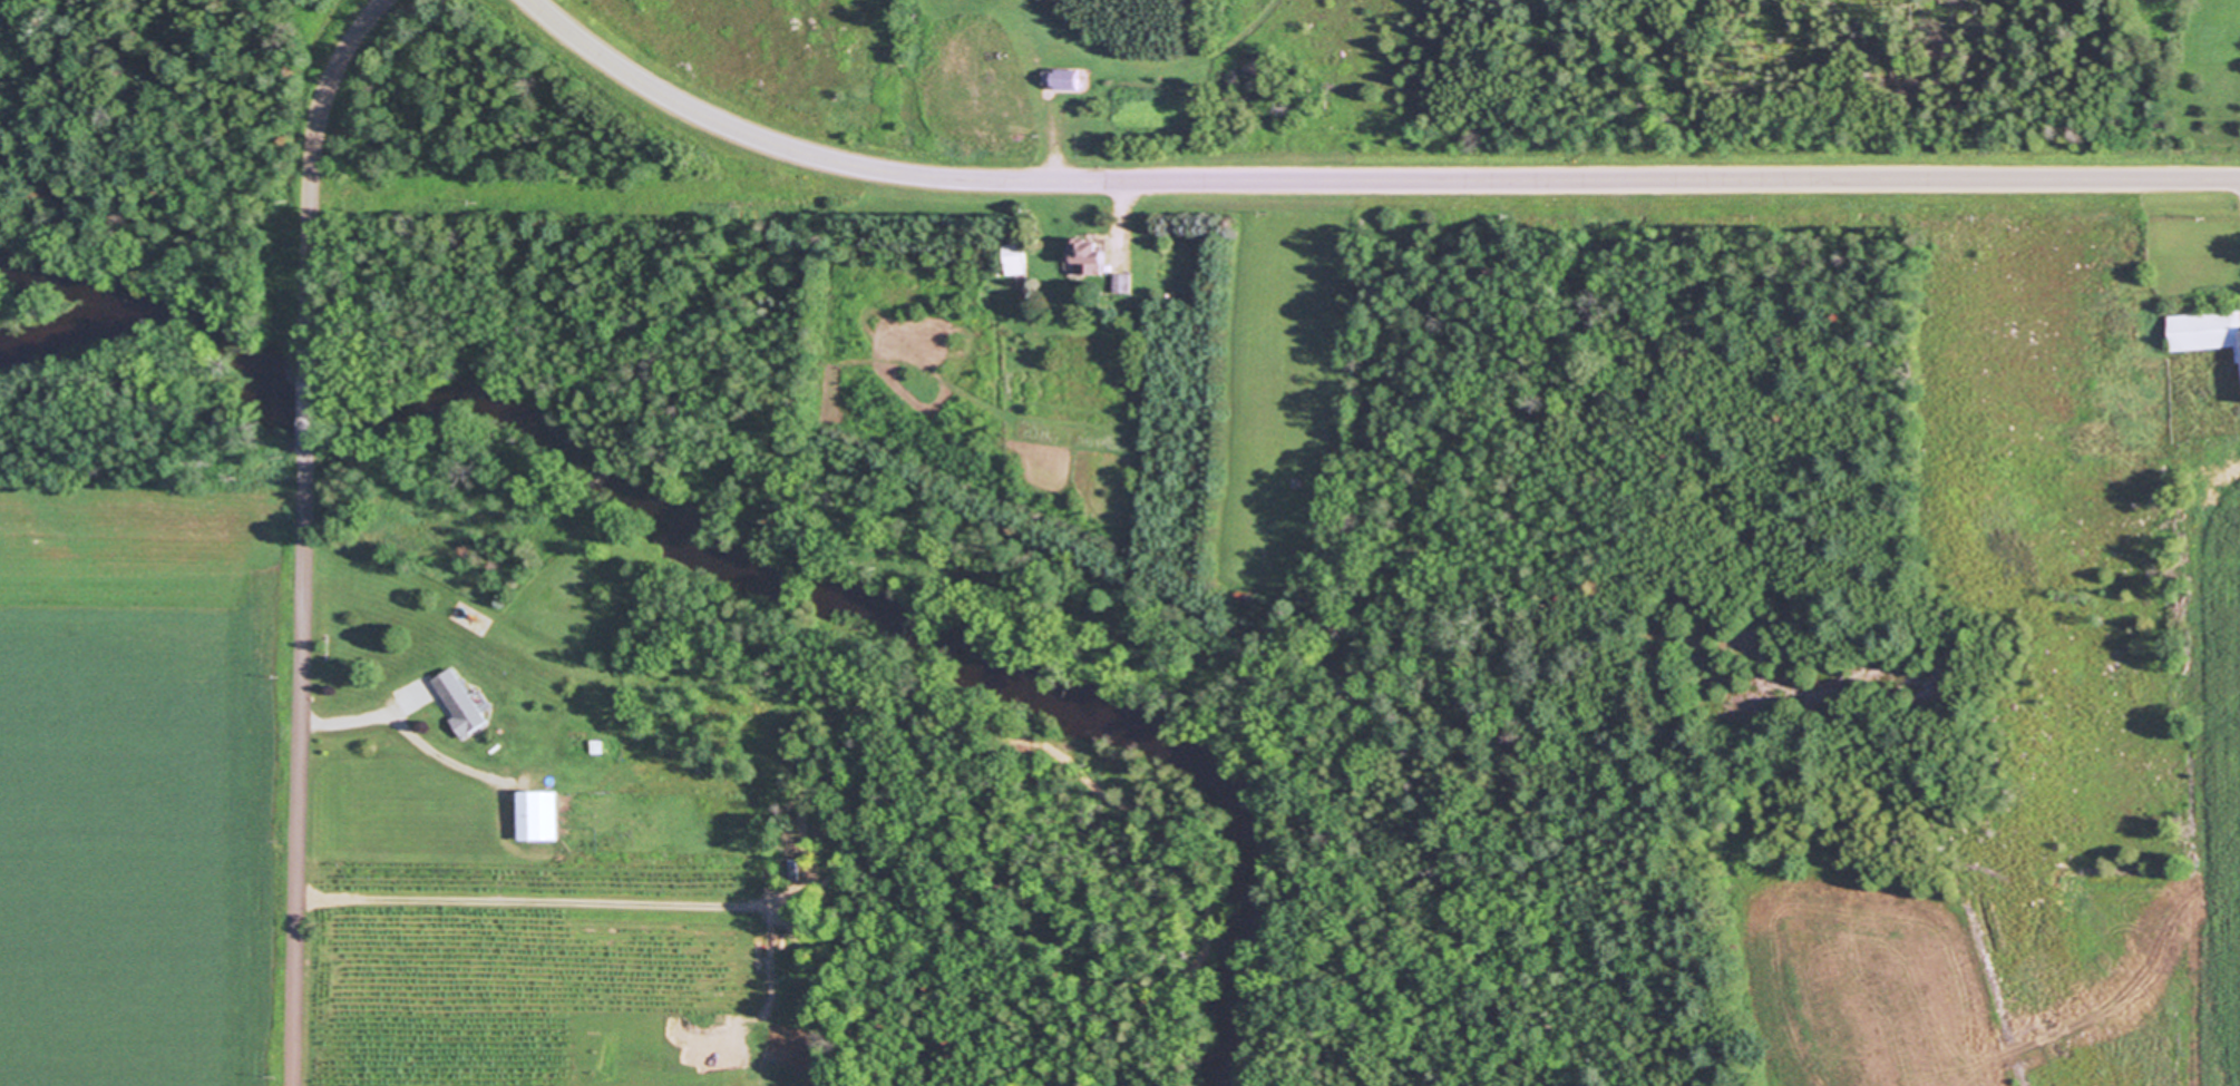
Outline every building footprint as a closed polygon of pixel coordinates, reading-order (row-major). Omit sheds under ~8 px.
[(1053,100),(1053,68),(974,66),(973,111),(1033,112),(1033,100),(1053,100)] [(1084,90),(1084,70),(1058,70),(1058,90),(1084,90)] [(1099,274),(1099,263),(1113,263),(1113,249),(1107,249),(1107,237),(1078,237),(1078,274),(1099,274)] [(1027,274),(1027,243),(1005,243),(1005,274),(1027,274)] [(2170,315),(2172,351),(2235,347),(2236,364),(2239,364),(2239,310),(2170,315)] [(468,737),(491,723),(458,666),(434,680),(468,737)] [(560,840),(560,791),(519,791),(519,840),(560,840)]
